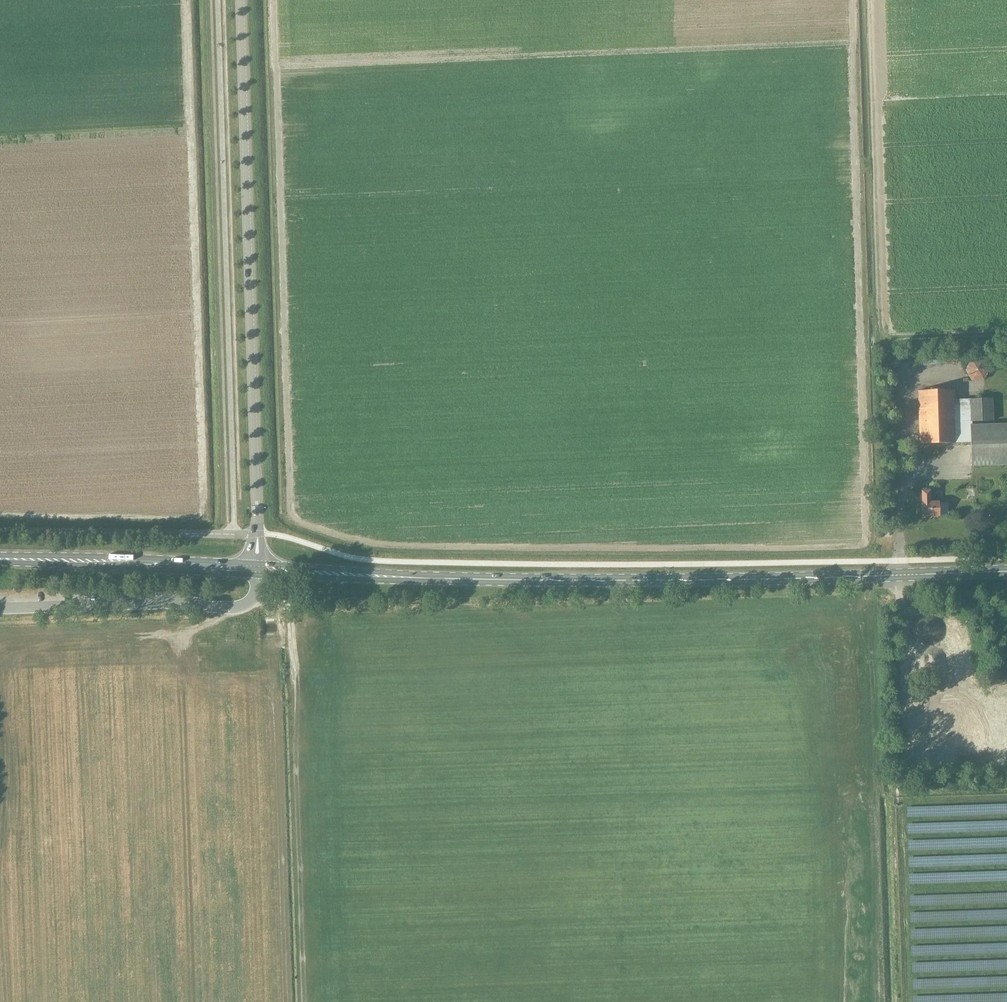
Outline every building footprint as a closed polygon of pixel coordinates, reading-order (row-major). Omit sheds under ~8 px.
[(963,371),(979,379),(985,367),(969,359),(963,371)] [(920,444),(972,442),(973,466),(1006,465),(1006,423),(971,425),(971,421),(993,420),(992,398),(955,399),(954,389),(918,391),(920,444)] [(922,502),(922,517),(939,516),(939,501),(930,501),(930,490),(922,491),(922,502)] [(937,627),(923,631),(927,644),(941,640),(937,627)]
